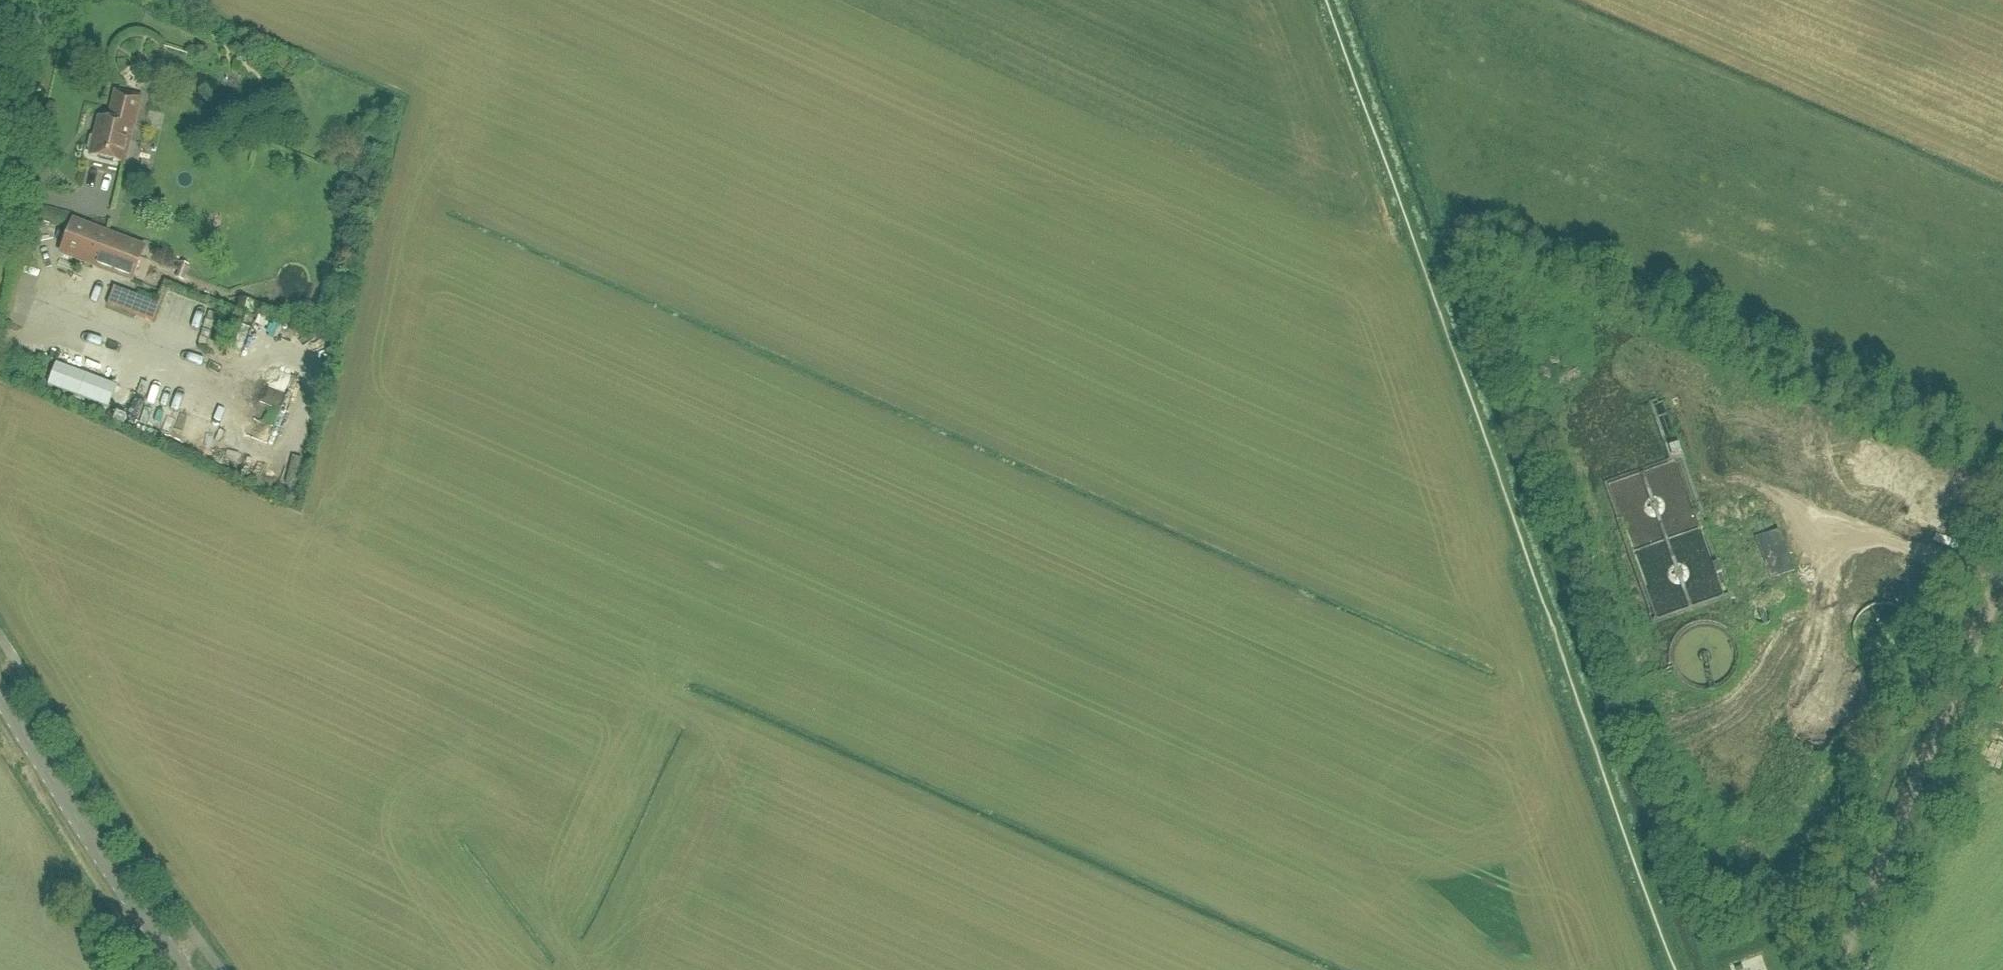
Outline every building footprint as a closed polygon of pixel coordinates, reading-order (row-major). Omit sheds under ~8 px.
[(142,99),(116,92),(109,121),(100,118),(95,137),(92,138),(89,150),(91,152),(90,156),(125,165),(134,128),(135,128),(142,99)] [(110,236),(75,223),(63,255),(98,268),(133,281),(143,257),(107,244),(110,236)] [(1793,575),(1779,533),(1755,541),(1769,583),(1793,575)]
